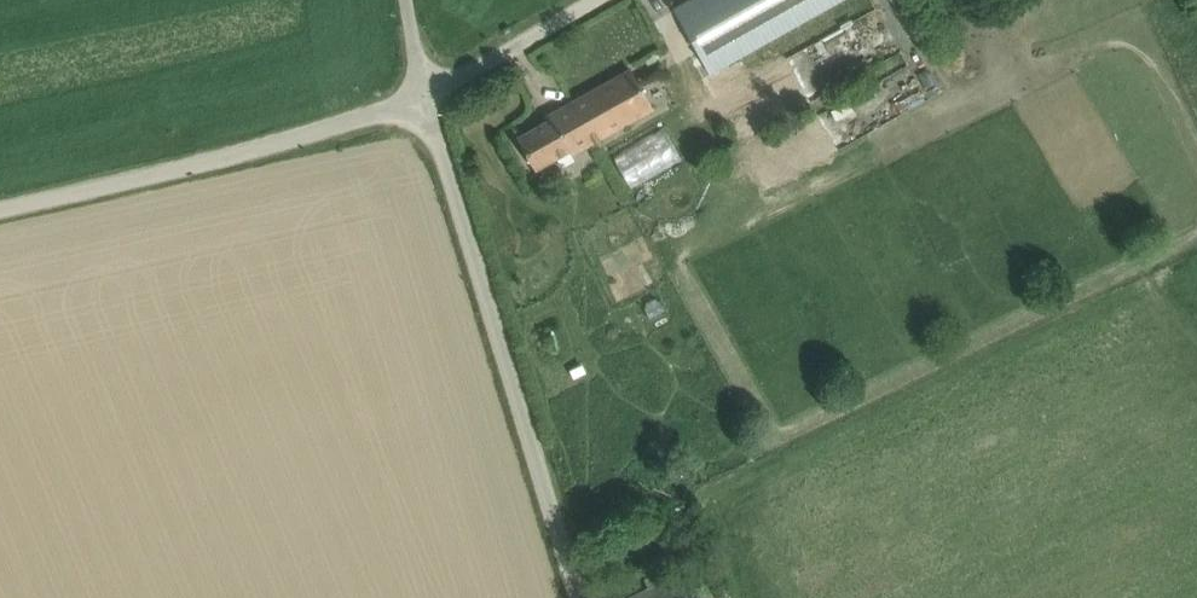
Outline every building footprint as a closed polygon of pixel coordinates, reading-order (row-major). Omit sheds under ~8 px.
[(675,9),(711,74),(842,0),(691,0),(675,9)] [(632,70),(573,103),(595,142),(654,109),(632,70)] [(595,142),(573,103),(548,117),(550,121),(520,138),(537,169),(573,149),(575,153),(595,142)] [(617,153),(630,183),(685,160),(671,129),(617,153)] [(670,579),(666,582),(632,597),(679,597),(670,579)]
